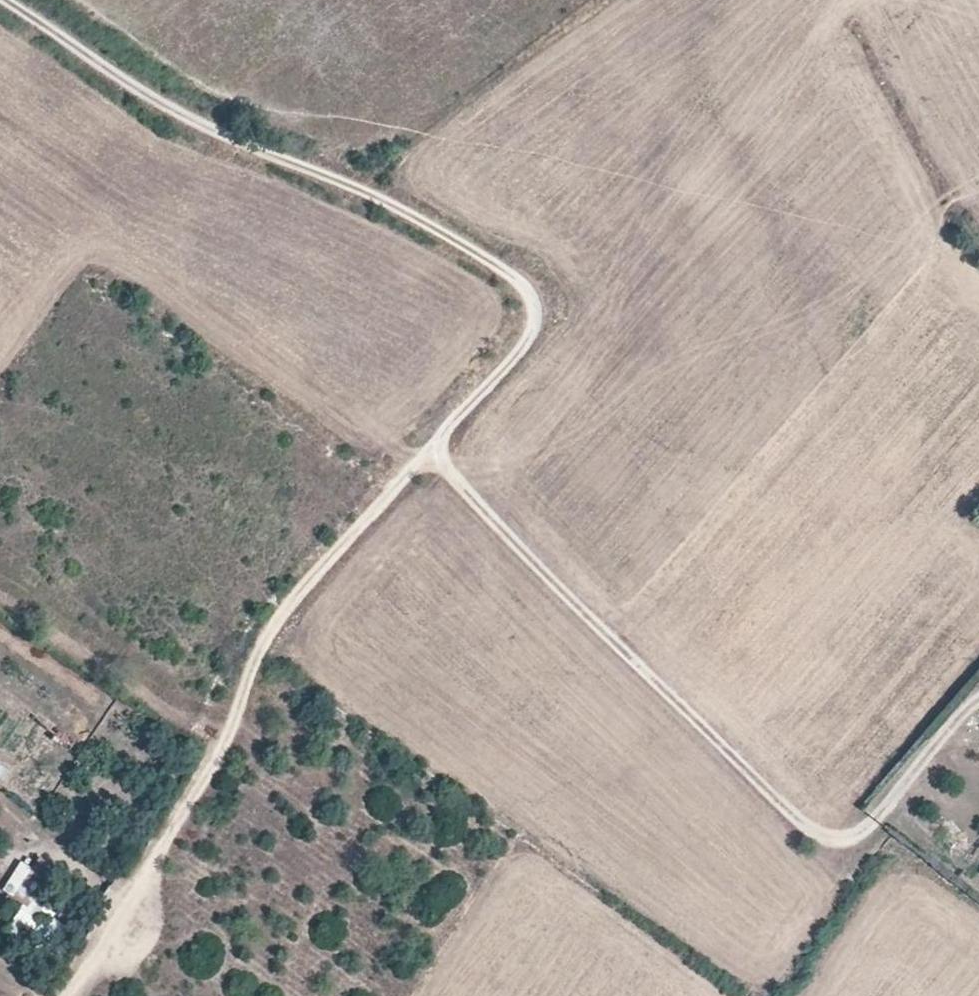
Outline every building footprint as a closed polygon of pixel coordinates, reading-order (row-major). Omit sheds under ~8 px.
[(18,864),(6,896),(37,907),(48,875),(18,864)]
